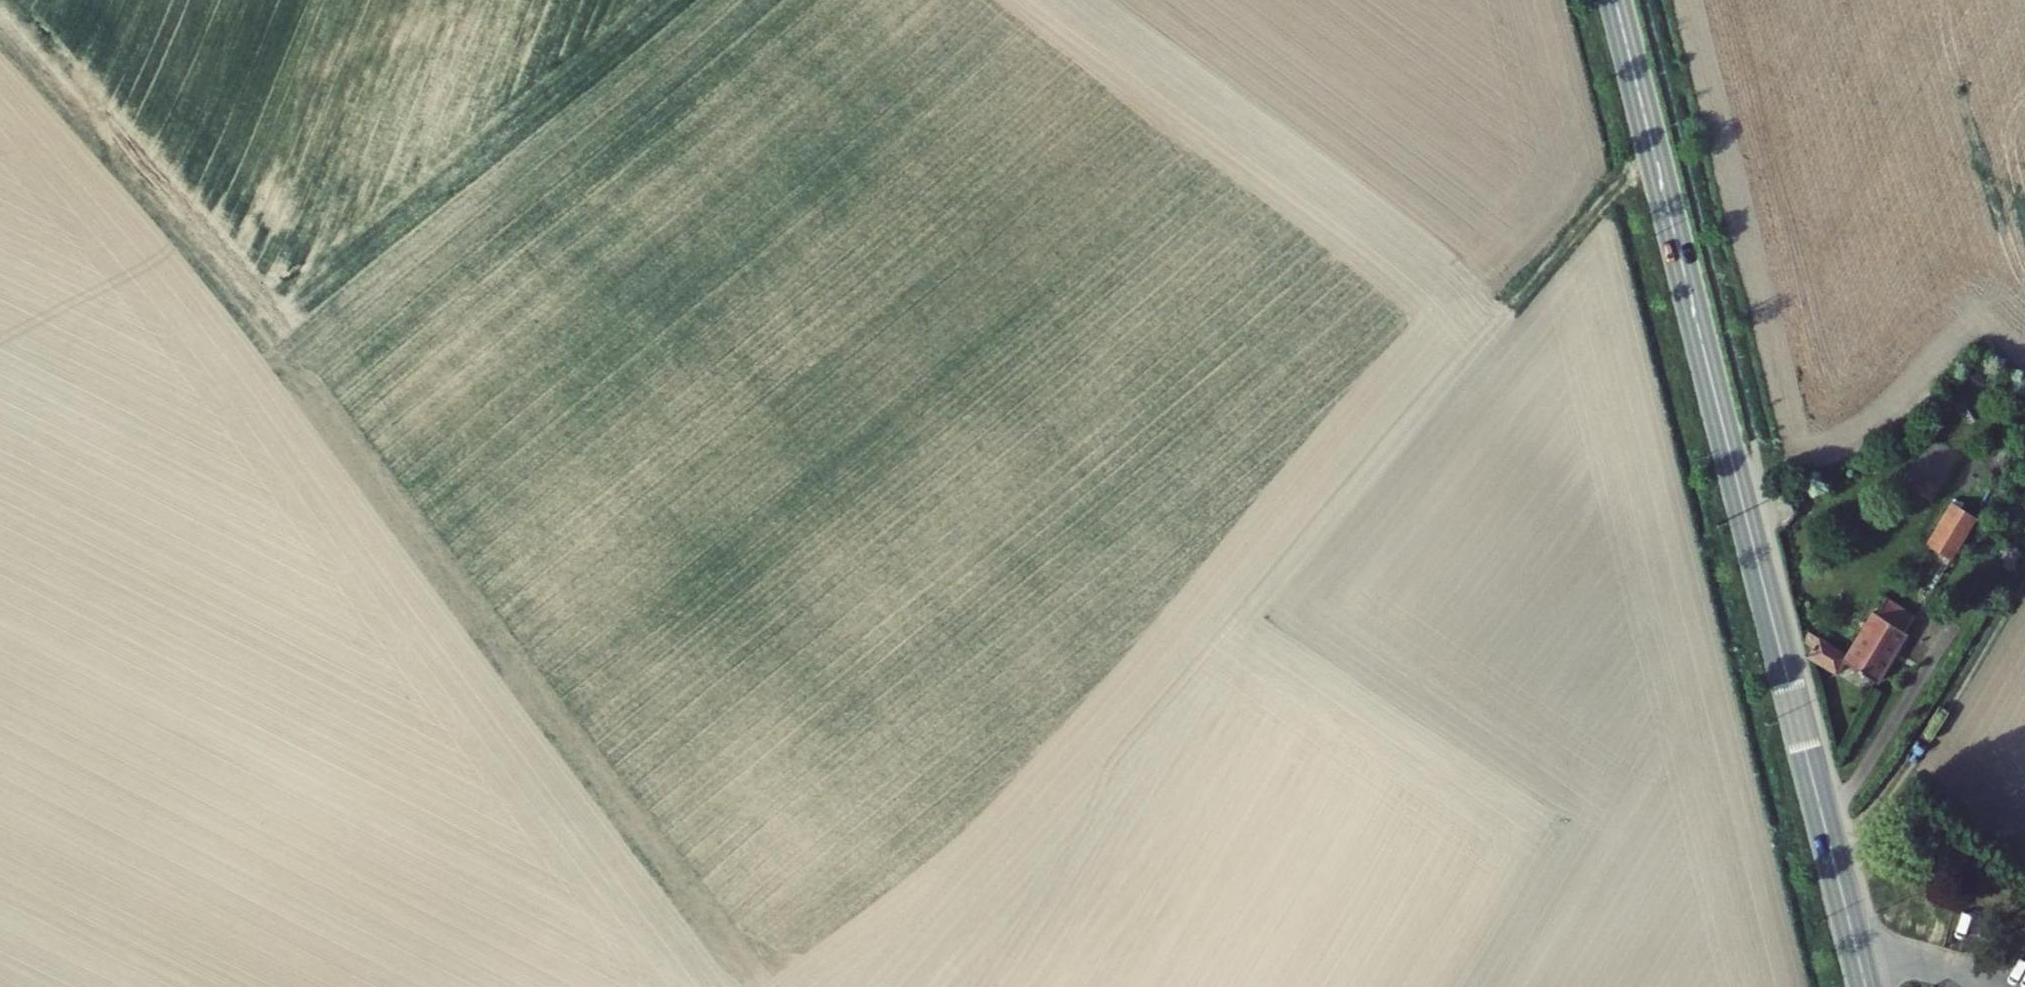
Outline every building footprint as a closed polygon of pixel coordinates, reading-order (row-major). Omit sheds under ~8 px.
[(1971,496),(1953,526),(1957,529),(1952,538),(1967,547),(1991,509),(1971,496)] [(1858,648),(1821,624),(1815,633),(1825,639),(1819,649),(1850,668),(1855,659),(1885,677),(1925,613),(1899,597),(1892,608),(1885,604),(1858,648)]
